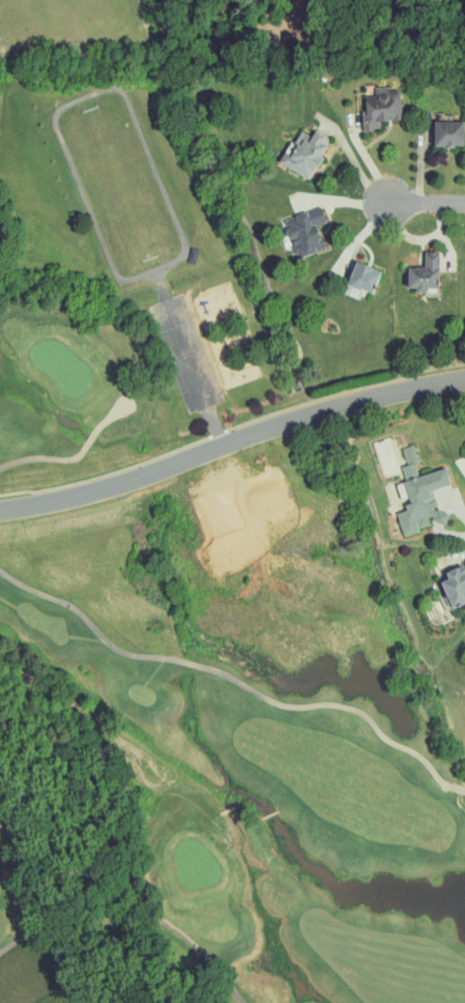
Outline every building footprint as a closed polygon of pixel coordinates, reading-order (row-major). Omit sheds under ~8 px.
[(402,118),(400,87),(375,89),(375,96),(365,97),(366,111),(362,111),(363,130),(380,129),(380,119),(402,118)] [(464,145),(464,120),(435,120),(434,145),(464,145)] [(309,178),(331,138),(315,129),(311,136),(302,131),(289,153),(284,151),(279,162),(309,178)] [(283,218),(295,258),(325,249),(317,225),(326,222),(321,206),(283,218)] [(438,289),(439,251),(424,251),(424,267),(408,266),(407,286),(416,287),(416,289),(438,289)] [(381,270),(356,260),(347,282),(371,293),(381,270)] [(419,474),(416,464),(419,463),(414,445),(402,448),(407,464),(402,466),(406,480),(400,482),(408,509),(397,512),(403,534),(431,526),(430,523),(447,518),(444,507),(439,508),(433,489),(452,483),(447,467),(419,474)] [(451,607),(464,602),(464,569),(463,564),(446,570),(448,578),(441,580),(451,607)]
